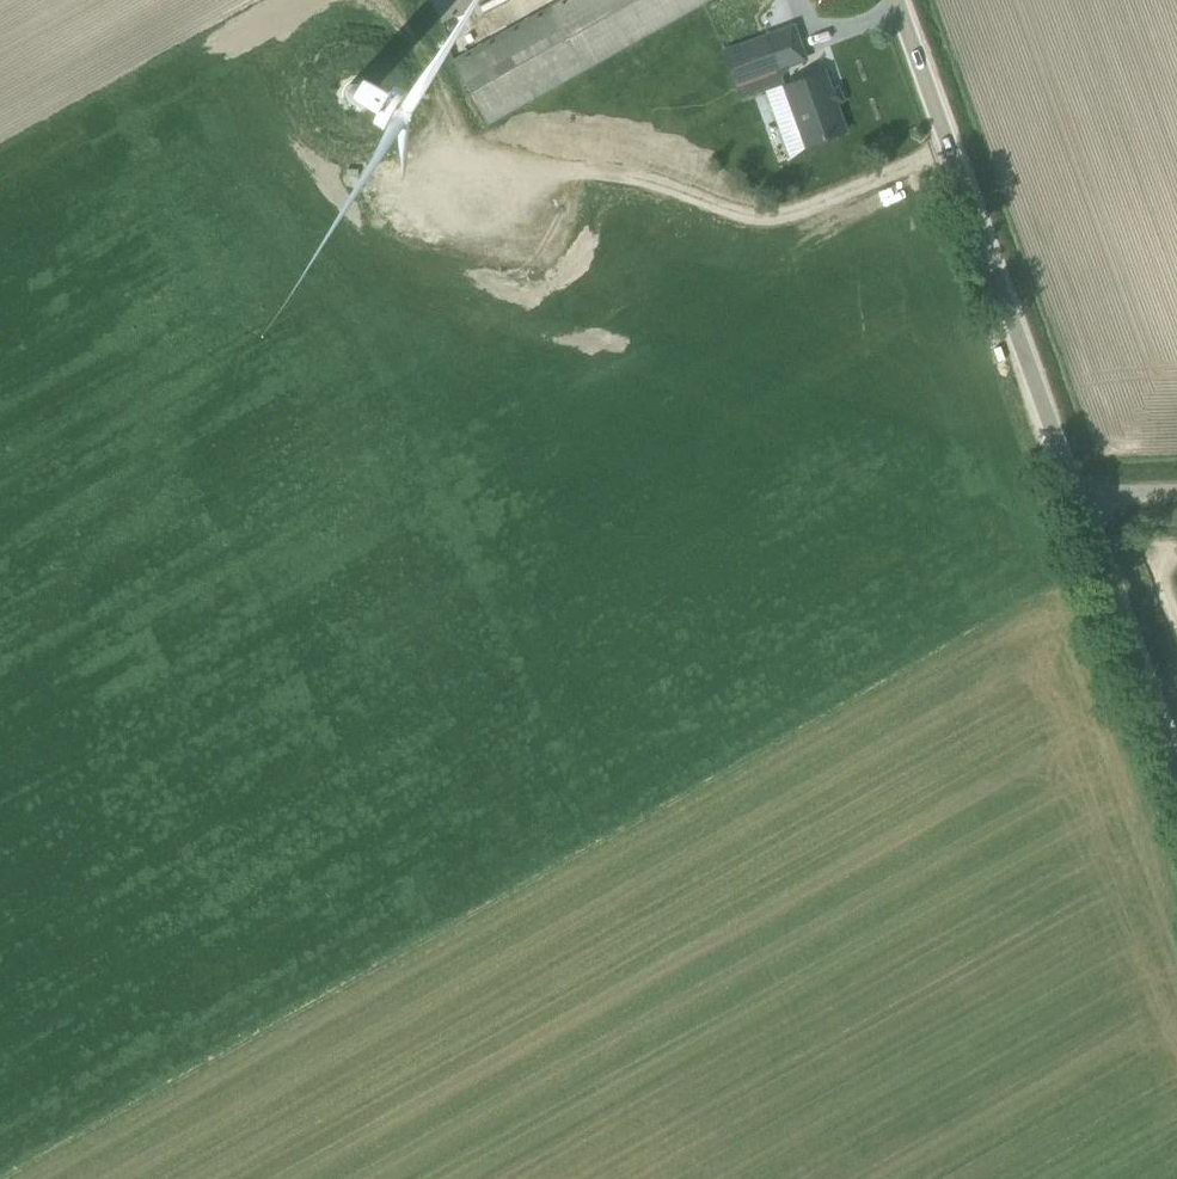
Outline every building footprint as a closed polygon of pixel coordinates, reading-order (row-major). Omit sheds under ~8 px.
[(441,21),(479,0),(429,0),(441,21)] [(702,0),(560,0),(452,60),(486,121),(702,0)] [(733,85),(778,69),(766,37),(722,53),(733,85)] [(804,146),(845,132),(824,72),(783,87),(804,146)] [(347,85),(345,88),(343,92),(344,96),(345,100),(348,103),(352,105),(354,105),(357,105),(360,104),(362,103),(364,101),(365,98),(366,95),(366,91),(365,88),(363,86),(359,83),(355,83),(351,83),(347,85)]
